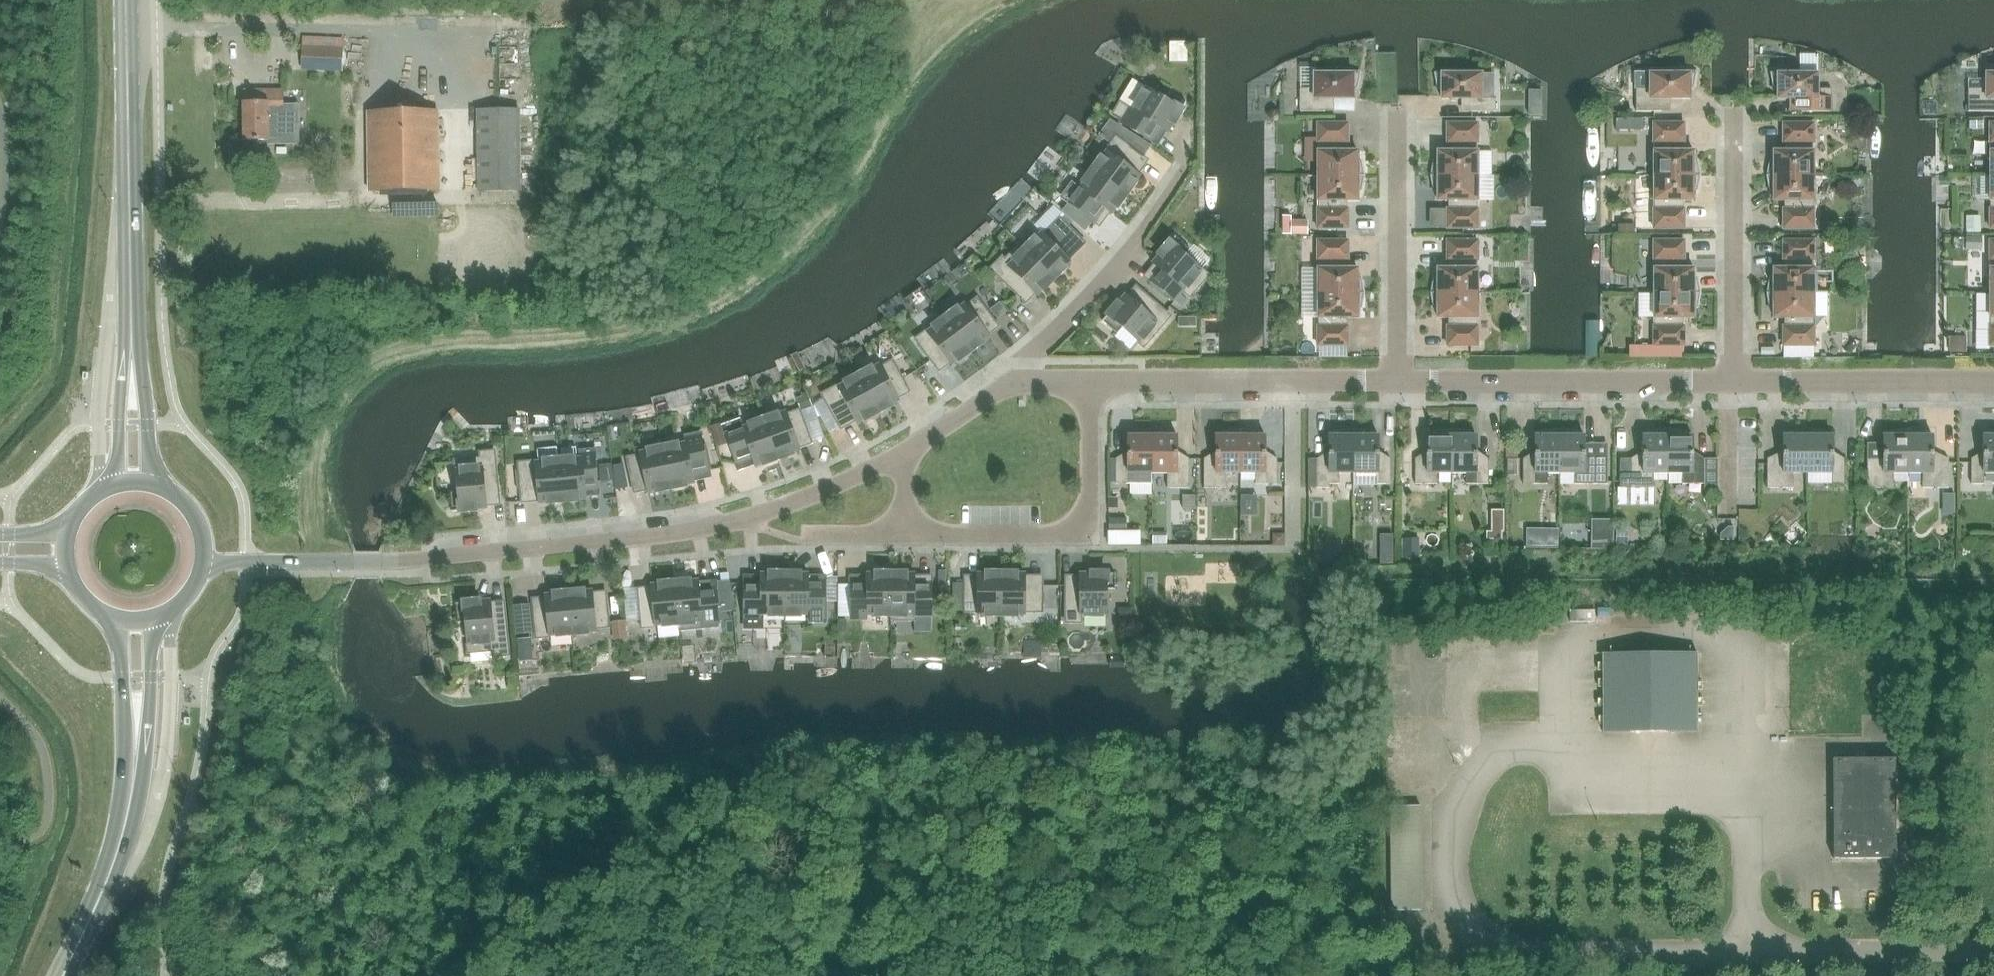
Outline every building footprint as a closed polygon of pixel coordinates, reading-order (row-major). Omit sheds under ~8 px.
[(1186,67),(1187,46),(1168,45),(1167,66),(1186,67)] [(342,47),(301,46),(301,66),(341,68),(342,47)] [(1313,89),(1299,89),(1299,112),(1325,112),(1325,99),(1353,99),(1353,89),(1357,89),(1359,74),(1344,71),(1344,74),(1313,74),(1313,89)] [(1435,74),(1438,89),(1441,89),(1441,99),(1469,99),(1469,112),(1495,112),(1495,99),(1481,99),(1481,74),(1450,74),(1450,71),(1435,74)] [(1649,89),(1635,89),(1635,112),(1661,111),(1660,99),(1689,99),(1689,89),(1692,89),(1695,74),(1680,71),(1680,74),(1649,74),(1649,89)] [(1786,71),(1771,74),(1773,89),(1777,89),(1777,99),(1789,99),(1788,111),(1805,111),(1831,111),(1831,89),(1817,89),(1817,74),(1786,74),(1786,71)] [(1985,74),(1985,89),(1967,89),(1967,112),(1993,112),(1993,74),(1985,74)] [(1159,128),(1167,133),(1185,103),(1169,93),(1164,100),(1146,88),(1132,111),(1120,103),(1113,114),(1153,138),(1159,128)] [(295,105),(283,105),(282,90),(243,90),(243,102),(243,141),(268,141),(268,139),(283,139),(283,143),(295,143),(295,105)] [(392,97),(393,111),(419,110),(418,96),(392,97)] [(520,108),(477,109),(478,192),(521,191),(520,108)] [(369,191),(438,190),(437,111),(367,112),(369,191)] [(1766,176),(1813,176),(1813,123),(1783,124),(1783,143),(1788,143),(1788,151),(1773,151),(1773,161),(1769,161),(1766,176)] [(1357,162),(1357,152),(1342,152),(1342,143),(1347,143),(1347,124),(1317,124),(1317,176),(1364,176),(1360,162),(1357,162)] [(1431,176),(1477,176),(1477,124),(1447,124),(1447,143),(1452,143),(1452,152),(1437,151),(1437,162),(1434,162),(1431,176)] [(1653,176),(1700,176),(1696,161),(1693,161),(1693,151),(1678,151),(1678,143),(1683,143),(1683,124),(1653,124),(1653,176)] [(1092,170),(1125,195),(1139,176),(1132,170),(1141,157),(1115,138),(1092,170)] [(1111,214),(1125,195),(1092,170),(1068,202),(1094,221),(1104,208),(1111,214)] [(1360,191),(1364,176),(1317,176),(1317,228),(1347,228),(1347,209),(1342,209),(1342,201),(1357,201),(1357,191),(1360,191)] [(1431,176),(1434,191),(1437,191),(1437,201),(1452,201),(1452,209),(1447,209),(1447,228),(1477,229),(1477,176),(1431,176)] [(1653,176),(1653,228),(1683,228),(1683,209),(1678,209),(1678,201),(1693,201),(1693,191),(1696,191),(1700,176),(1653,176)] [(1813,228),(1813,176),(1766,176),(1769,190),(1773,190),(1773,201),(1788,200),(1788,209),(1783,209),(1783,228),(1813,228)] [(1079,239),(1060,220),(1059,219),(1043,236),(1040,233),(1024,249),(1053,279),(1070,262),(1063,255),(1079,239)] [(1174,237),(1152,263),(1159,269),(1149,280),(1174,301),(1183,290),(1189,295),(1206,275),(1184,256),(1189,249),(1174,237)] [(1364,293),(1360,279),(1357,279),(1357,269),(1342,269),(1342,260),(1347,260),(1347,241),(1317,241),(1317,293),(1364,293)] [(1431,293),(1477,293),(1477,241),(1447,241),(1447,260),(1452,260),(1452,269),(1437,269),(1437,279),(1434,279),(1431,293)] [(1653,293),(1700,293),(1697,279),(1693,279),(1693,269),(1678,269),(1678,260),(1683,260),(1683,241),(1653,241),(1653,293)] [(1766,293),(1813,293),(1813,241),(1783,241),(1783,260),(1788,260),(1788,269),(1773,269),(1773,279),(1769,279),(1766,293)] [(1053,279),(1024,249),(1020,245),(1004,261),(1002,258),(992,268),(1021,298),(1030,289),(1037,296),(1053,279)] [(1124,295),(1102,321),(1116,334),(1122,328),(1143,346),(1168,317),(1140,292),(1132,301),(1124,295)] [(1361,308),(1364,293),(1317,293),(1317,346),(1347,346),(1347,327),(1342,327),(1342,318),(1357,318),(1357,308),(1361,308)] [(1477,293),(1431,293),(1434,308),(1437,308),(1437,318),(1452,318),(1452,327),(1447,327),(1447,346),(1477,346),(1477,293)] [(1697,308),(1700,293),(1653,293),(1653,346),(1683,346),(1683,327),(1678,327),(1678,318),(1693,318),(1693,308),(1697,308)] [(1783,346),(1813,346),(1813,293),(1766,293),(1769,308),(1773,308),(1773,318),(1788,318),(1788,327),(1783,327),(1783,346)] [(1975,294),(1975,330),(1989,330),(1989,345),(1993,345),(1993,293),(1989,293),(1989,294),(1975,294)] [(898,300),(907,324),(923,318),(914,294),(898,300)] [(945,318),(970,351),(989,337),(983,329),(993,322),(976,300),(966,307),(964,304),(945,318)] [(951,365),(970,351),(945,318),(916,339),(935,365),(945,358),(951,365)] [(1857,361),(1857,345),(1842,344),(1842,360),(1857,361)] [(858,376),(878,412),(898,401),(894,393),(905,387),(891,362),(881,368),(879,365),(858,376)] [(857,423),(878,412),(858,376),(823,395),(838,423),(852,415),(857,423)] [(763,419),(777,459),(799,451),(796,442),(808,438),(798,411),(787,415),(785,411),(763,419)] [(728,428),(724,429),(736,463),(740,462),(752,458),(755,467),(777,459),(763,419),(741,427),(740,424),(728,428)] [(1151,473),(1152,473),(1152,429),(1134,432),(1134,435),(1127,435),(1127,459),(1115,459),(1115,484),(1151,484),(1151,473)] [(1169,435),(1169,432),(1152,429),(1152,473),(1166,473),(1166,488),(1188,488),(1188,458),(1176,458),(1176,435),(1169,435)] [(1338,473),(1353,473),(1353,429),(1336,432),(1336,435),(1328,435),(1328,458),(1316,458),(1316,488),(1329,488),(1329,484),(1338,484),(1338,473)] [(1353,429),(1353,473),(1377,473),(1377,484),(1390,484),(1390,458),(1378,458),(1378,435),(1370,435),(1370,432),(1353,429)] [(1436,473),(1451,473),(1451,429),(1434,432),(1434,435),(1426,435),(1426,458),(1414,458),(1414,484),(1436,484),(1436,473)] [(1465,484),(1488,484),(1488,459),(1476,458),(1476,435),(1468,435),(1468,432),(1451,429),(1451,473),(1465,473),(1465,484)] [(1522,458),(1522,484),(1535,484),(1547,484),(1547,473),(1559,473),(1559,429),(1542,432),(1542,435),(1534,435),(1534,458),(1522,458)] [(1607,458),(1596,458),(1584,458),(1584,435),(1576,435),(1576,432),(1559,429),(1559,473),(1574,473),(1574,484),(1607,484),(1607,458)] [(1652,473),(1667,473),(1667,429),(1650,432),(1650,435),(1642,435),(1642,458),(1619,458),(1619,488),(1652,488),(1652,473)] [(1682,484),(1704,484),(1704,459),(1692,459),(1692,435),(1684,435),(1684,432),(1667,429),(1667,473),(1682,473),(1682,484)] [(1792,473),(1807,473),(1807,429),(1790,432),(1790,435),(1782,435),(1782,458),(1766,458),(1766,488),(1792,488),(1792,473)] [(1807,429),(1807,473),(1831,473),(1831,484),(1844,484),(1844,458),(1832,458),(1832,435),(1824,435),(1824,432),(1807,429)] [(1893,473),(1907,473),(1907,429),(1890,432),(1890,435),(1882,435),(1882,458),(1866,459),(1866,488),(1893,488),(1893,473)] [(1907,429),(1907,473),(1922,473),(1922,488),(1948,488),(1948,458),(1932,458),(1932,435),(1925,435),(1925,432),(1907,429)] [(1225,473),(1240,473),(1240,430),(1222,432),(1222,435),(1215,435),(1215,459),(1203,459),(1203,488),(1225,488),(1225,473)] [(1240,430),(1240,473),(1254,473),(1254,484),(1276,484),(1276,459),(1264,459),(1264,435),(1257,435),(1257,432),(1240,430)] [(1993,473),(1993,431),(1990,432),(1990,435),(1982,435),(1982,458),(1970,458),(1970,484),(1983,484),(1983,473),(1993,473)] [(685,443),(662,447),(670,488),(693,483),(691,474),(707,471),(700,433),(684,437),(685,443)] [(647,493),(670,488),(662,447),(639,452),(639,456),(627,459),(633,486),(645,484),(647,493)] [(597,488),(594,460),(597,460),(596,449),(578,450),(579,458),(558,460),(562,501),(585,499),(585,490),(597,488)] [(451,512),(486,509),(485,499),(497,498),(493,452),(480,453),(481,459),(455,462),(457,492),(449,492),(451,512)] [(539,504),(562,501),(558,460),(518,464),(521,496),(538,494),(539,504)] [(1618,490),(1618,509),(1654,510),(1654,491),(1618,490)] [(1155,515),(1182,514),(1181,497),(1155,498),(1155,515)] [(979,511),(953,512),(954,520),(979,519),(979,511)] [(1184,516),(1182,532),(1193,533),(1195,517),(1184,516)] [(1255,532),(1272,532),(1272,518),(1255,517),(1255,532)] [(744,583),(744,624),(748,624),(761,624),(761,615),(784,615),(784,570),(772,570),(772,573),(761,573),(760,583),(748,583),(744,583)] [(784,570),(784,615),(808,615),(807,620),(824,620),(824,611),(824,583),(808,583),(808,573),(796,573),(796,570),(784,570)] [(890,615),(890,570),(878,570),(878,573),(867,573),(867,583),(850,583),(850,615),(890,615)] [(890,570),(890,615),(890,619),(913,619),(913,615),(930,615),(930,583),(914,583),(914,573),(902,573),(902,570),(890,570)] [(1001,615),(1001,570),(989,570),(989,573),(977,573),(977,583),(965,583),(965,611),(977,611),(977,615),(1001,615)] [(1001,570),(1001,615),(1024,615),(1024,611),(1041,611),(1041,583),(1024,583),(1024,573),(1013,573),(1012,570),(1001,570)] [(1114,589),(1114,573),(1079,573),(1079,583),(1066,583),(1066,622),(1080,622),(1080,615),(1106,615),(1106,589),(1114,589)] [(716,588),(711,588),(698,589),(697,580),(686,581),(685,578),(674,579),(678,624),(678,631),(702,629),(702,628),(720,626),(716,588)] [(642,627),(678,624),(674,579),(662,580),(662,583),(651,584),(651,594),(639,595),(642,627)] [(1048,622),(1062,622),(1060,579),(1046,579),(1048,622)] [(568,589),(572,634),(595,632),(595,628),(607,626),(605,599),(592,600),(591,590),(580,591),(579,588),(568,589)] [(536,637),(572,634),(568,589),(556,591),(556,594),(545,595),(545,604),(533,605),(536,637)] [(491,610),(490,600),(455,603),(457,623),(465,622),(468,652),(493,649),(494,655),(507,654),(503,608),(491,610)] [(1697,653),(1605,653),(1602,653),(1603,732),(1697,732),(1697,653)] [(1884,675),(1882,663),(1865,664),(1866,676),(1884,675)] [(1832,758),(1832,854),(1832,858),(1895,858),(1894,758),(1832,758)]
